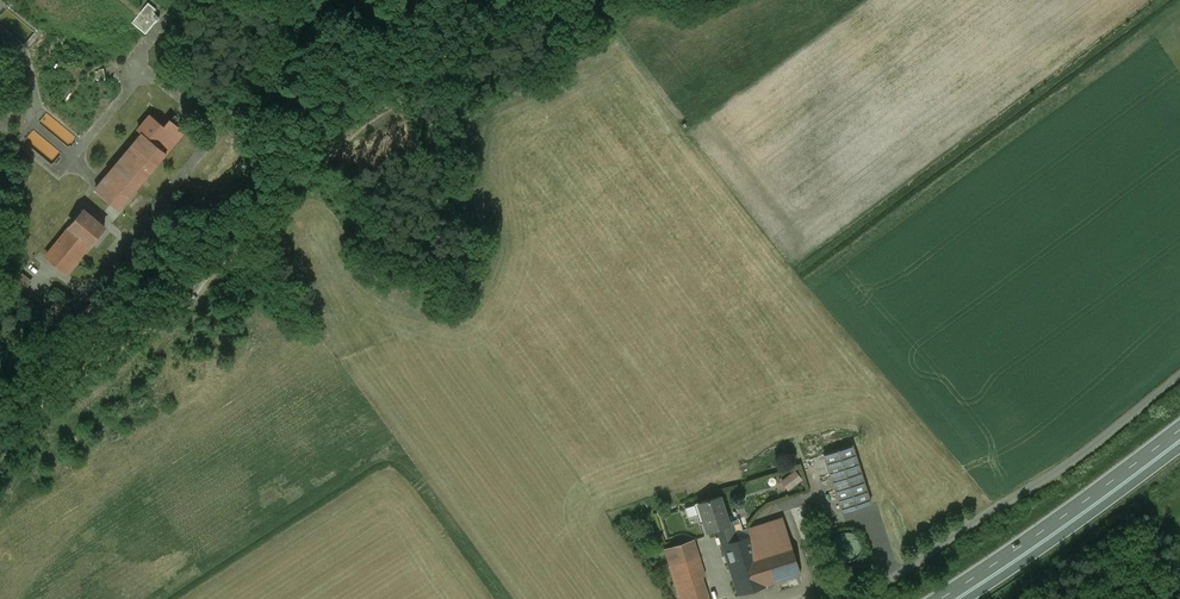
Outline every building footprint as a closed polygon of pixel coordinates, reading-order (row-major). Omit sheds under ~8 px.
[(156,9),(148,2),(132,22),(146,33),(160,16),(154,12),(156,9)] [(384,18),(378,14),(374,21),(380,25),(384,18)] [(306,100),(301,96),(297,101),(302,105),(306,100)] [(170,119),(164,126),(151,114),(138,130),(142,133),(143,133),(167,153),(185,131),(170,119)] [(104,178),(95,189),(96,189),(119,208),(120,209),(167,153),(143,133),(142,133),(104,178)] [(209,192),(204,199),(209,203),(214,196),(209,192)] [(84,210),(46,255),(67,272),(104,227),(84,210)] [(142,276),(137,272),(132,279),(137,283),(142,276)] [(58,282),(52,277),(50,280),(56,285),(58,282)] [(107,301),(95,291),(89,298),(101,309),(107,301)] [(67,304),(58,296),(49,307),(57,315),(67,304)] [(126,301),(121,297),(116,302),(121,307),(126,301)] [(105,314),(92,303),(83,313),(97,325),(105,314)] [(853,445),(823,455),(842,513),(871,503),(853,445)] [(795,472),(787,478),(793,486),(801,480),(795,472)] [(720,496),(695,504),(699,515),(702,514),(708,532),(717,529),(729,525),(727,517),(720,496)] [(738,540),(729,516),(727,517),(729,525),(717,529),(723,546),(724,546),(724,545),(738,540)] [(847,532),(844,532),(842,533),(840,534),(838,536),(836,537),(834,539),(833,542),(833,544),(832,545),(832,547),(833,550),(833,551),(834,554),(835,555),(836,557),(838,558),(839,559),(842,561),(845,561),(848,562),(850,561),(852,561),(854,560),(855,559),(857,558),(858,556),(860,554),(861,552),(862,550),(862,548),(862,546),(862,544),(861,542),(860,539),(857,536),(856,535),(854,534),(852,533),(850,532),(847,532)] [(738,540),(724,545),(724,546),(739,594),(766,585),(756,554),(751,536),(738,540)] [(693,540),(665,549),(670,565),(699,556),(693,540)] [(790,543),(756,554),(766,585),(800,575),(790,543)] [(670,565),(681,598),(709,598),(702,577),(705,576),(699,556),(670,565)]
